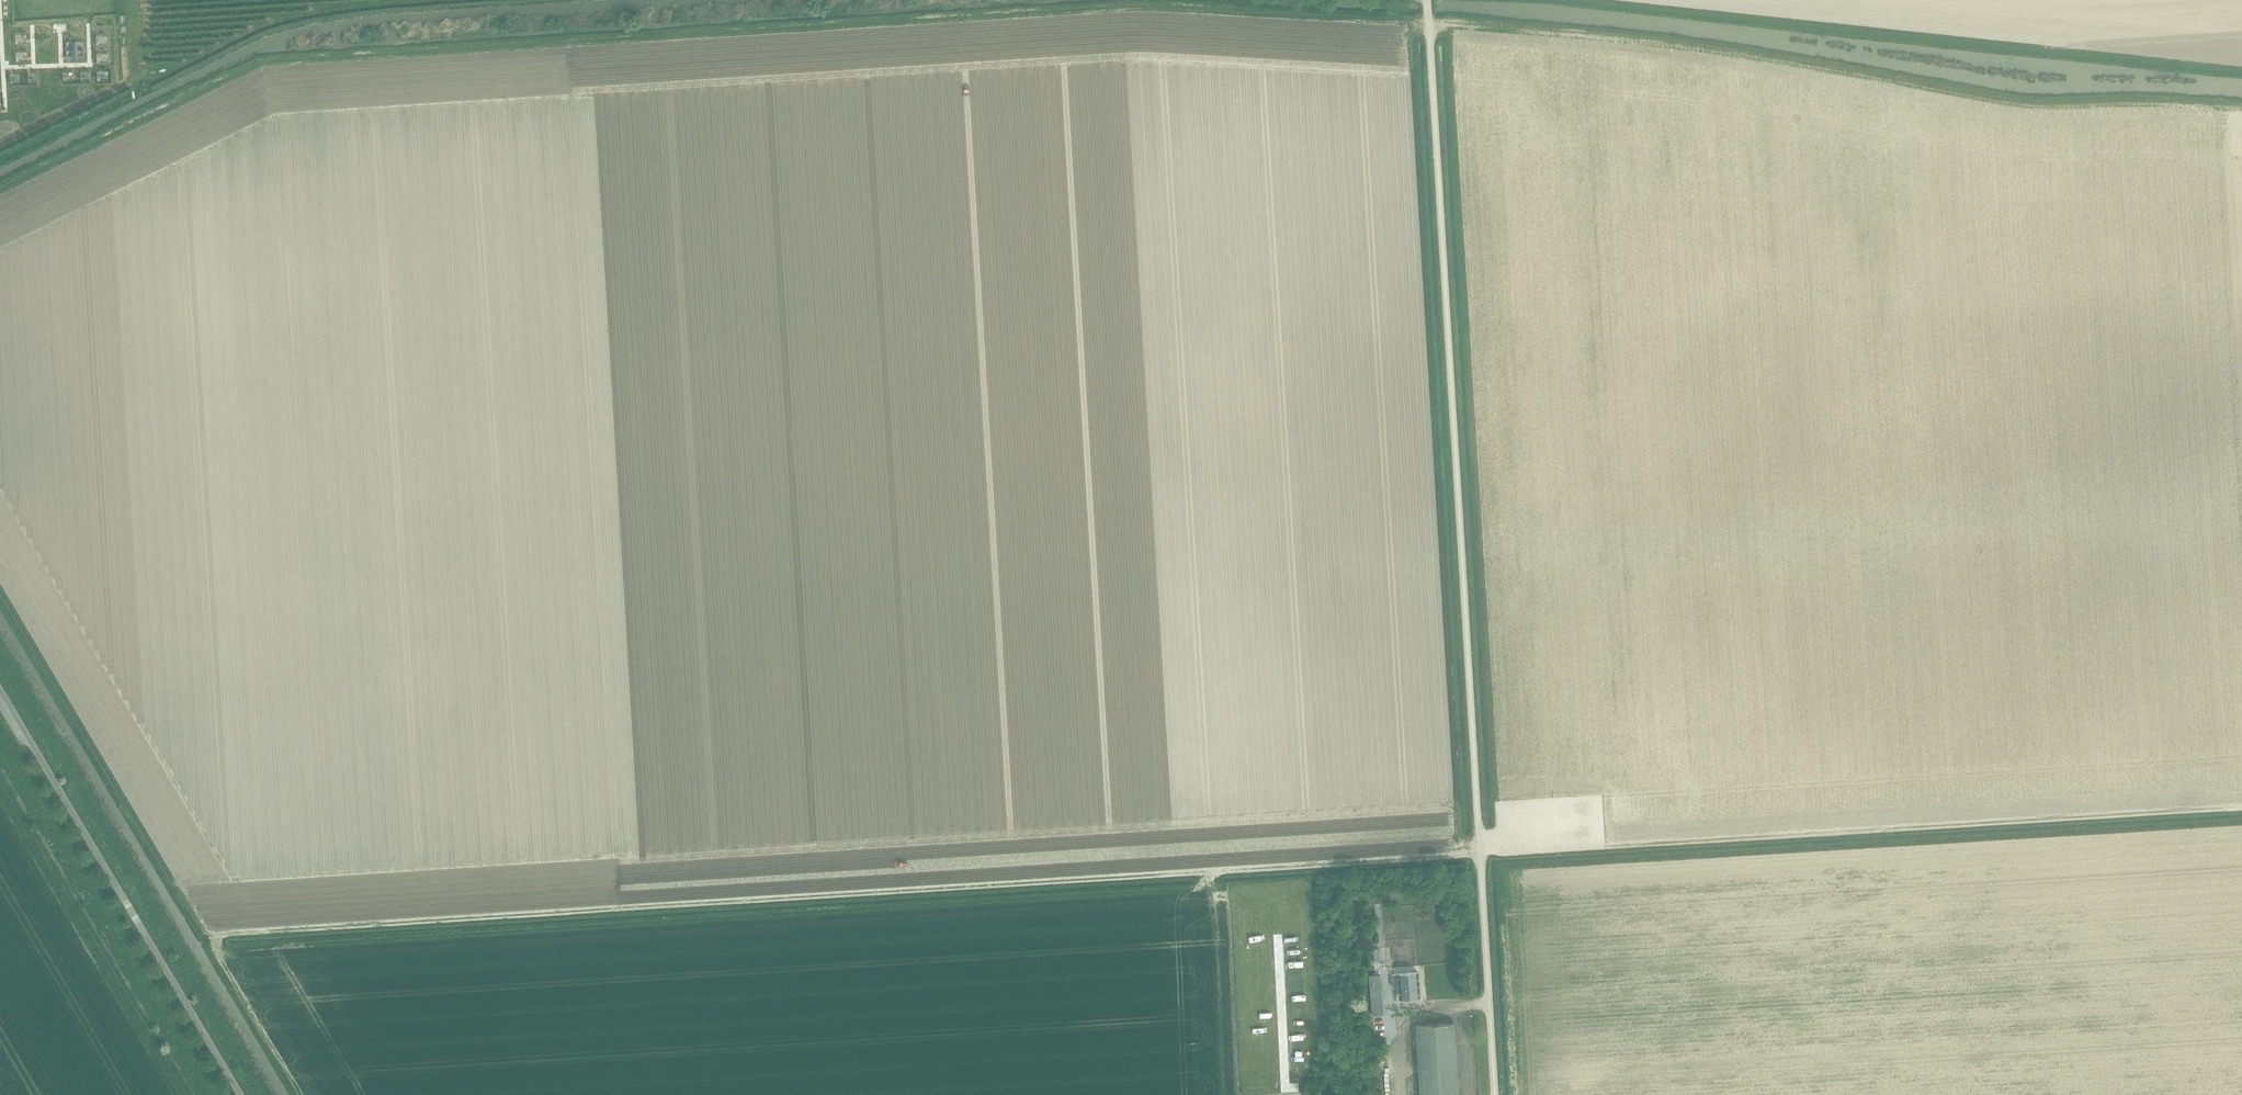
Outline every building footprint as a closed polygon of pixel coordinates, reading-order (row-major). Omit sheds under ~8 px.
[(1378,932),(1390,931),(1389,919),(1377,920),(1378,932)] [(1400,998),(1410,997),(1421,996),(1419,972),(1408,973),(1392,974),(1393,988),(1399,987),(1400,998)] [(1444,1023),(1416,1024),(1419,1079),(1416,1079),(1416,1084),(1419,1084),(1420,1090),(1416,1090),(1417,1094),(1420,1094),(1459,1094),(1455,1022),(1444,1023)]
